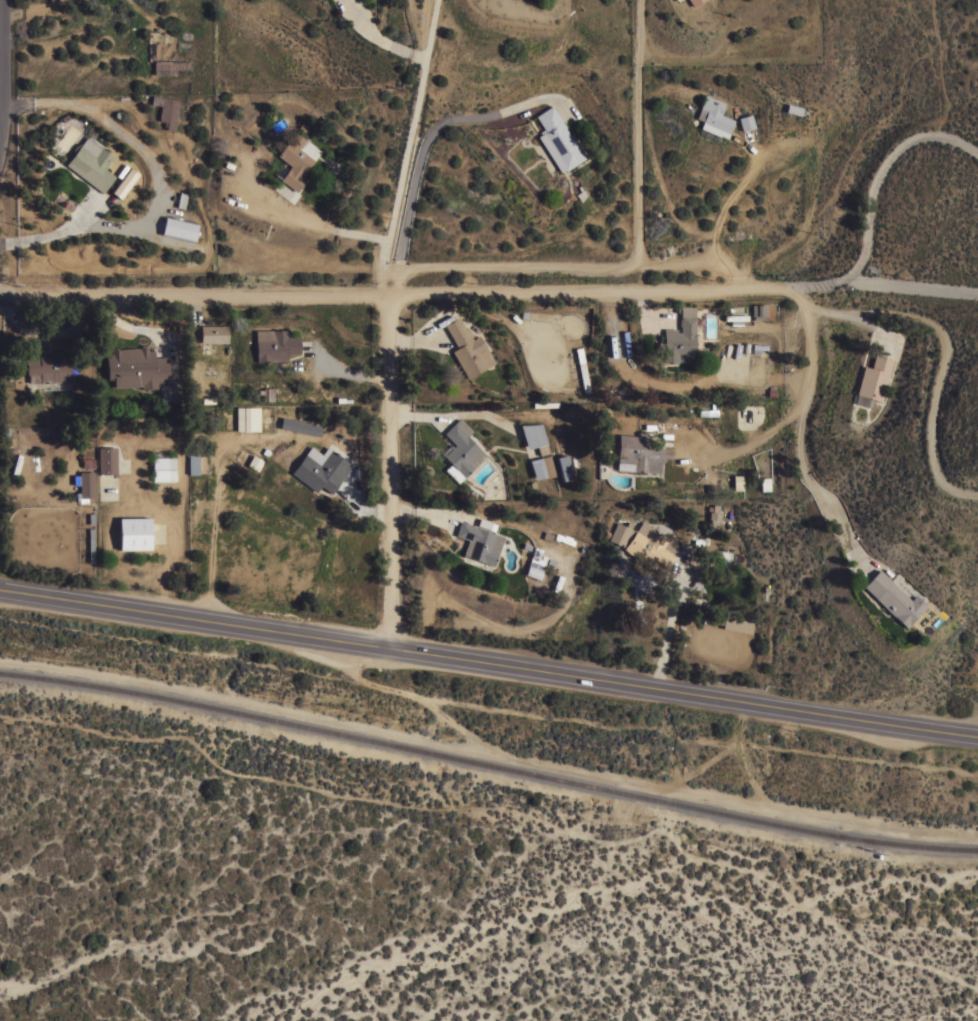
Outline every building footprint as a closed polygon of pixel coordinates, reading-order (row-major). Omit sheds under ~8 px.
[(191,61),(190,69),(175,69),(175,74),(153,74),(154,60),(191,61)] [(725,102),(720,114),(733,119),(726,138),(719,135),(718,136),(699,128),(706,110),(699,107),(705,94),(725,102)] [(174,131),(165,129),(166,126),(162,126),(163,121),(157,120),(160,105),(150,104),(152,95),(179,99),(174,131)] [(802,107),(800,115),(785,111),(787,103),(802,107)] [(545,131),(535,116),(546,109),(545,108),(550,105),(550,106),(552,105),(566,126),(564,127),(572,139),(573,138),(585,157),(564,171),(563,169),(559,172),(537,136),(545,131)] [(755,127),(741,130),(738,117),(751,114),(755,127)] [(303,172),(304,173),(302,176),(306,180),(296,192),(279,179),(288,169),(287,168),(290,166),(276,155),(295,131),(304,139),(305,138),(320,151),(303,172)] [(86,137),(101,148),(101,147),(114,156),(105,168),(115,176),(102,192),(65,164),(86,137)] [(141,174),(132,168),(113,192),(122,199),(141,174)] [(198,223),(194,241),(161,234),(165,216),(198,223)] [(767,304),(767,315),(765,315),(765,319),(753,319),(753,315),(752,315),(752,304),(767,304)] [(694,353),(680,352),(680,357),(676,357),(676,363),(662,362),(663,328),(676,329),(676,332),(679,332),(680,315),(695,316),(694,353)] [(495,362),(466,378),(451,351),(457,347),(444,325),(458,316),(465,328),(468,326),(474,337),(479,334),(495,362)] [(227,325),(227,342),(200,342),(200,325),(227,325)] [(287,329),(287,336),(299,336),(300,353),(287,353),(287,361),(255,362),(255,330),(287,329)] [(113,379),(107,379),(106,369),(104,369),(104,366),(106,366),(105,353),(111,353),(111,350),(114,347),(117,347),(119,349),(120,348),(138,347),(139,348),(141,345),(145,345),(147,347),(148,350),(154,350),(154,357),(167,356),(169,384),(157,384),(157,388),(152,388),(152,389),(146,389),(146,388),(141,388),(141,385),(113,387),(113,379)] [(583,393),(575,348),(581,346),(590,391),(583,393)] [(70,350),(71,381),(28,382),(27,374),(26,374),(25,357),(38,357),(38,351),(70,350)] [(855,394),(862,365),(870,367),(874,353),(893,358),(882,401),(855,394)] [(687,387),(687,393),(665,391),(665,385),(687,387)] [(277,387),(277,392),(276,392),(275,396),(277,396),(276,401),(262,400),(263,387),(277,387)] [(259,431),(235,430),(236,406),(259,406),(259,431)] [(320,436),(279,428),(282,416),(322,425),(320,436)] [(462,418),(473,430),(467,435),(486,455),(457,483),(443,469),(450,463),(440,453),(443,451),(445,453),(450,448),(448,446),(450,443),(452,446),(454,444),(443,433),(458,418),(462,418)] [(541,424),(547,443),(546,443),(549,452),(539,455),(536,446),(526,449),(519,424),(541,424)] [(671,454),(671,459),(664,458),(664,463),(660,462),(659,473),(615,469),(618,433),(649,436),(649,445),(661,446),(661,448),(665,448),(664,453),(666,454),(671,454)] [(98,474),(98,447),(116,446),(117,474),(98,474)] [(320,485),(315,492),(290,473),(310,446),(321,454),(327,446),(352,465),(331,493),(320,485)] [(188,474),(188,454),(198,454),(198,474),(188,474)] [(246,465),(252,454),(263,460),(257,471),(246,465)] [(550,454),(556,475),(544,478),(543,477),(533,479),(528,460),(550,454)] [(571,478),(561,481),(556,457),(566,455),(571,478)] [(175,456),(175,481),(152,481),(152,457),(175,456)] [(87,498),(87,502),(79,502),(75,499),(75,492),(79,492),(79,471),(93,472),(93,497),(87,498)] [(733,490),(733,475),(743,474),(744,490),(733,490)] [(759,477),(769,477),(769,490),(760,490),(759,477)] [(708,519),(710,511),(712,511),(707,510),(708,505),(713,506),(713,504),(720,505),(719,512),(721,513),(719,520),(708,519)] [(150,517),(150,549),(119,550),(119,518),(150,517)] [(503,536),(492,566),(462,555),(468,539),(455,535),(460,520),(503,536)] [(643,520),(657,530),(656,532),(668,540),(667,541),(678,548),(673,554),(675,556),(666,567),(654,559),(648,567),(622,549),(643,520)] [(628,522),(633,524),(631,529),(633,530),(628,540),(626,539),(622,546),(608,539),(608,538),(603,536),(606,530),(611,532),(616,521),(626,526),(628,522)] [(558,535),(555,543),(543,538),(543,537),(540,536),(543,530),(558,535)] [(531,555),(545,561),(538,579),(524,574),(531,555)] [(878,568),(910,599),(915,594),(926,605),(919,612),(918,612),(907,623),(907,624),(903,628),(861,586),(878,568)]
